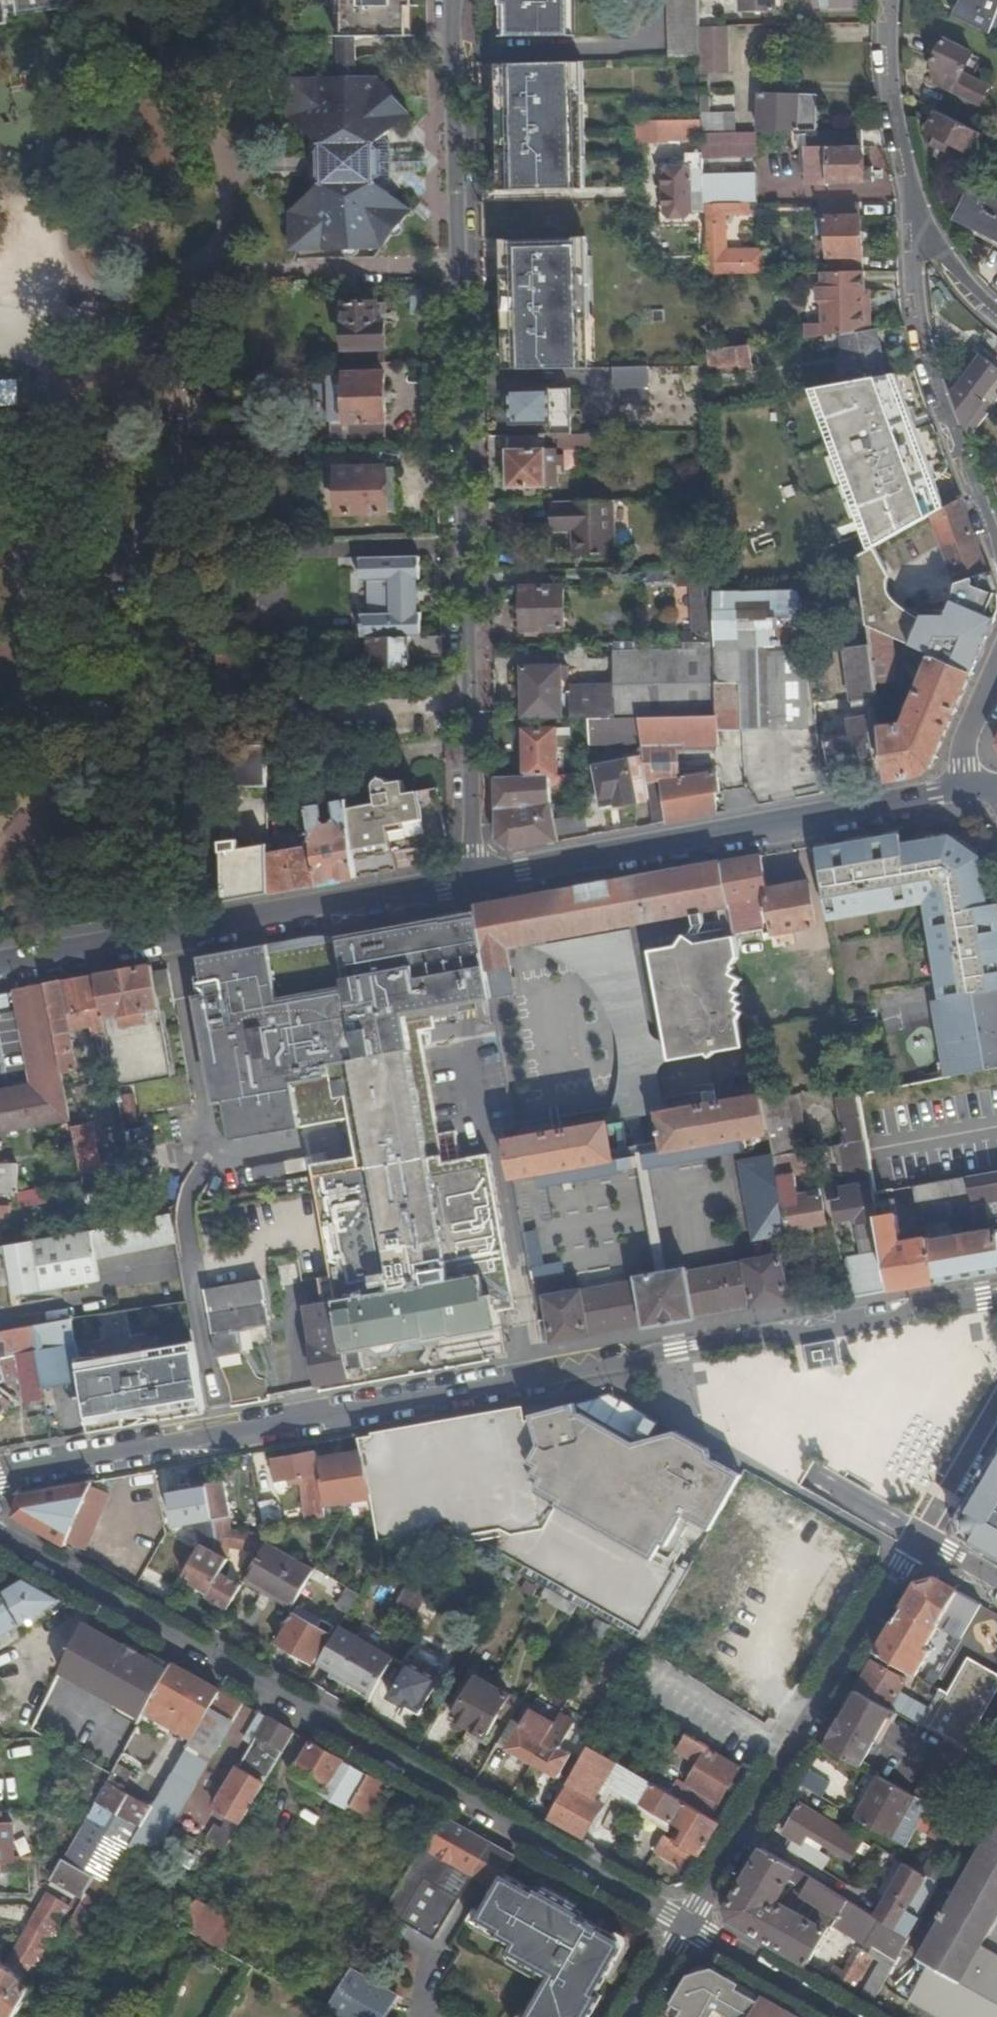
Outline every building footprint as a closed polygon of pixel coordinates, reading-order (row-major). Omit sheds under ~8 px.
[(90,6),(89,0),(0,0),(0,20),(90,6)] [(324,38),(338,39),(337,0),(323,0),(324,38)] [(338,39),(356,38),(409,38),(408,7),(414,6),(414,0),(337,0),(338,39)] [(518,7),(500,7),(500,9),(505,9),(506,40),(568,38),(567,0),(518,0),(518,7)] [(669,62),(699,61),(698,28),(698,18),(697,0),(668,0),(669,62)] [(775,0),(740,0),(740,14),(775,14),(775,0)] [(987,1),(986,0),(962,0),(954,16),(990,34),(996,16),(996,4),(987,1)] [(698,18),(698,28),(726,27),(726,18),(698,18)] [(699,61),(699,75),(727,74),(726,27),(698,28),(699,61)] [(356,38),(338,39),(338,55),(339,75),(347,75),(347,79),(357,79),(356,38)] [(942,78),(939,84),(983,104),(989,91),(964,77),(974,55),(945,41),(935,63),(936,75),(942,78)] [(652,77),(653,62),(633,63),(634,77),(652,77)] [(573,64),(497,66),(501,194),(576,192),(573,64)] [(933,80),(939,84),(942,78),(936,75),(933,80)] [(289,88),(289,114),(408,114),(378,78),(357,79),(347,79),(296,80),(292,84),(289,88)] [(735,129),(734,94),(709,94),(710,129),(735,129)] [(761,95),(759,134),(808,133),(816,132),(818,98),(798,97),(761,95)] [(985,136),(938,112),(929,130),(946,139),(945,141),(974,156),(985,136)] [(408,114),(289,114),(289,118),(313,141),(306,148),(307,191),(313,196),(291,220),(291,247),(298,253),(382,251),(411,212),(385,192),(390,186),(390,175),(385,172),(385,157),(388,153),(389,152),(389,141),(384,135),(408,114)] [(668,142),(701,141),(701,135),(701,122),(653,122),(654,145),(668,145),(668,142)] [(863,169),(863,131),(829,132),(816,132),(808,133),(808,184),(864,184),(873,184),(873,169),(863,169)] [(701,141),(702,154),(702,157),(756,156),(755,134),(701,135),(701,141)] [(385,172),(390,175),(422,174),(422,153),(388,153),(385,157),(385,172)] [(690,205),(703,205),(702,175),(702,157),(702,154),(686,154),(686,170),(663,171),(664,215),(690,214),(690,205)] [(739,205),(751,205),(757,205),(756,174),(702,175),(703,205),(739,205)] [(996,241),(996,199),(973,188),(957,222),(996,241)] [(826,220),(828,275),(862,274),(860,219),(859,204),(818,204),(819,220),(826,220)] [(705,270),(705,277),(763,275),(762,250),(728,251),(727,215),(750,214),(751,205),(739,205),(703,205),(705,264),(705,270)] [(578,240),(503,242),(506,369),(581,367),(578,240)] [(822,337),(843,335),(873,331),(873,309),(863,309),(862,274),(828,275),(821,275),(821,283),(816,290),(816,299),(821,305),(822,323),(822,337)] [(344,305),(345,364),(385,363),(384,323),(378,324),(378,304),(344,305)] [(378,324),(384,323),(387,323),(386,304),(378,304),(378,324)] [(806,339),(822,337),(822,323),(804,323),(806,339)] [(843,335),(852,383),(884,377),(876,331),(873,331),(843,335)] [(708,365),(708,370),(741,365),(738,347),(707,351),(708,365)] [(953,396),(961,418),(966,429),(986,403),(982,400),(996,379),(996,369),(986,361),(985,360),(974,351),(965,361),(974,368),(953,396)] [(644,382),(643,367),(613,367),(613,383),(644,382)] [(221,368),(210,368),(210,385),(221,384),(221,368)] [(330,423),(331,440),(387,438),(386,373),(346,374),(347,423),(330,423)] [(891,377),(884,377),(852,383),(833,387),(891,541),(934,516),(940,512),(891,377)] [(221,384),(210,385),(211,394),(221,393),(221,384)] [(571,389),(511,390),(512,426),(552,424),(553,435),(572,435),(571,389)] [(600,448),(599,434),(584,435),(584,449),(600,448)] [(574,435),(559,435),(559,450),(576,449),(574,435)] [(574,435),(576,449),(584,449),(584,435),(574,435)] [(545,436),(517,436),(518,451),(508,452),(508,490),(559,489),(558,466),(567,466),(567,459),(557,459),(557,450),(546,451),(545,436)] [(388,469),(390,514),(397,514),(395,468),(388,469)] [(340,516),(390,514),(388,469),(339,470),(340,516)] [(614,501),(554,503),(556,534),(573,533),(573,558),(616,556),(614,501)] [(884,565),(875,548),(859,558),(867,626),(891,636),(933,656),(971,672),(973,673),(996,620),(988,616),(996,596),(961,501),(940,512),(934,516),(957,585),(954,602),(948,616),(924,617),(920,622),(887,607),(884,565)] [(372,637),(423,636),(422,610),(419,610),(418,579),(422,579),(421,553),(361,555),(361,581),(391,579),(392,611),(363,613),(362,638),(372,637)] [(714,585),(714,592),(796,592),(790,560),(744,574),(743,559),(713,560),(713,567),(713,569),(714,585)] [(691,585),(714,585),(713,569),(691,569),(691,585)] [(565,631),(564,587),(521,587),(522,631),(565,631)] [(791,661),(807,661),(807,657),(807,645),(800,592),(796,592),(714,592),(716,642),(716,649),(790,646),(791,661)] [(891,636),(867,626),(870,648),(875,684),(897,681),(891,636)] [(444,654),(443,635),(423,636),(372,637),(373,670),(413,670),(413,657),(429,657),(429,654),(444,654)] [(252,640),(240,641),(240,648),(252,648),(252,640)] [(716,649),(718,716),(719,728),(742,727),(742,728),(808,727),(807,661),(791,661),(790,646),(716,649)] [(875,684),(870,648),(846,651),(852,701),(876,698),(875,684)] [(610,715),(610,718),(641,718),(718,716),(716,649),(614,651),(616,689),(609,689),(610,715)] [(881,729),(888,783),(920,777),(932,769),(973,673),(971,672),(933,656),(911,710),(915,712),(910,724),(881,729)] [(564,716),(563,666),(523,666),(525,717),(564,716)] [(573,717),(610,715),(609,689),(572,691),(573,717)] [(641,718),(644,743),(644,748),(719,746),(719,728),(718,716),(641,718)] [(851,737),(826,742),(831,768),(875,759),(867,716),(849,720),(851,737)] [(610,718),(590,719),(591,745),(644,743),(641,718),(610,718)] [(524,729),(526,777),(552,776),(558,776),(557,729),(524,729)] [(236,746),(221,746),(222,778),(268,777),(268,745),(262,745),(236,746)] [(719,746),(644,748),(646,758),(649,784),(718,771),(719,746)] [(604,809),(651,800),(649,784),(646,758),(597,768),(604,809)] [(651,800),(654,825),(717,814),(717,793),(721,792),(718,773),(718,771),(649,784),(651,800)] [(558,776),(552,776),(552,793),(561,792),(563,792),(576,775),(558,776)] [(509,851),(560,842),(559,837),(556,822),(553,808),(552,803),(552,793),(552,776),(526,777),(497,778),(498,841),(509,851)] [(395,852),(448,842),(438,788),(404,794),(402,781),(387,783),(384,781),(378,781),(376,786),(379,803),(351,808),(359,878),(399,870),(395,852)] [(561,792),(552,793),(552,803),(561,802),(561,792)] [(316,846),(321,885),(359,878),(351,808),(350,800),(337,803),(339,819),(335,825),(330,825),(325,821),(323,805),(311,807),(316,846)] [(556,822),(559,837),(584,832),(581,817),(556,822)] [(996,1070),(996,906),(988,908),(983,881),(974,874),(981,864),(952,841),(944,851),(933,842),(902,848),(900,836),(819,851),(827,902),(841,900),(852,908),(886,902),(895,890),(909,888),(910,893),(926,890),(937,899),(940,916),(944,916),(946,931),(939,940),(945,978),(956,986),(958,998),(935,1003),(949,1078),(996,1070)] [(224,851),(225,902),(271,894),(270,854),(270,844),(224,851)] [(270,854),(271,894),(321,885),(316,846),(270,854)] [(397,852),(399,865),(423,860),(421,848),(397,852)] [(734,926),(736,937),(763,932),(757,900),(768,898),(768,891),(762,856),(723,863),(734,926)] [(713,929),(734,926),(723,863),(669,873),(477,908),(478,913),(494,998),(515,995),(517,994),(508,947),(708,911),(710,920),(680,925),(687,967),(678,968),(695,1062),(735,1055),(713,929)] [(810,884),(768,891),(768,898),(775,930),(775,934),(818,927),(810,884)] [(478,1010),(495,1008),(494,998),(478,913),(461,917),(466,946),(478,1010)] [(444,921),(460,1014),(474,1011),(478,1010),(466,946),(461,917),(444,921)] [(374,1177),(433,1169),(413,1052),(413,1049),(415,1049),(412,1031),(419,1030),(447,1024),(461,1021),(460,1014),(444,921),(429,923),(339,940),(340,945),(333,947),(272,958),(270,945),(261,947),(285,1076),(333,1067),(333,1063),(351,1060),(353,1060),(355,1059),(362,1104),(372,1165),(374,1177)] [(762,1082),(753,1030),(736,937),(734,926),(713,929),(735,1055),(741,1085),(762,1082)] [(339,940),(270,945),(272,958),(333,947),(340,945),(339,940)] [(285,1076),(261,947),(208,956),(233,1098),(239,1129),(240,1138),(294,1129),(285,1076)] [(231,1140),(240,1138),(239,1129),(233,1098),(208,956),(197,958),(205,996),(199,997),(218,1100),(223,1099),(231,1140)] [(96,977),(104,1019),(160,1009),(153,966),(96,977)] [(172,996),(168,972),(156,974),(160,998),(172,996)] [(106,1079),(115,1077),(104,1019),(96,977),(73,980),(47,985),(64,1073),(78,1070),(71,1032),(91,1027),(93,1037),(98,1036),(106,1079)] [(73,1123),(64,1073),(47,985),(18,990),(35,1085),(0,1092),(0,1137),(73,1123)] [(285,1076),(294,1129),(308,1126),(299,1080),(334,1073),(333,1067),(285,1076)] [(765,1102),(762,1082),(741,1085),(699,1092),(702,1107),(656,1115),(662,1152),(763,1134),(772,1186),(780,1184),(775,1156),(765,1102)] [(786,1098),(765,1102),(775,1156),(808,1151),(798,1095),(786,1098)] [(859,1096),(837,1100),(845,1145),(868,1141),(862,1113),(859,1096)] [(124,1162),(107,1119),(95,1124),(112,1167),(124,1162)] [(506,1141),(513,1177),(522,1176),(622,1159),(616,1122),(506,1141)] [(74,1128),(82,1174),(103,1170),(94,1124),(74,1128)] [(847,1260),(854,1298),(893,1291),(880,1219),(878,1205),(876,1195),(877,1190),(868,1141),(845,1145),(842,1145),(845,1166),(840,1167),(841,1174),(847,1174),(850,1189),(844,1191),(846,1202),(837,1203),(840,1222),(860,1219),(861,1223),(856,1225),(860,1250),(863,1250),(864,1257),(847,1260)] [(775,1156),(780,1184),(780,1186),(783,1205),(788,1229),(788,1231),(827,1224),(821,1189),(808,1191),(809,1196),(800,1197),(796,1175),(814,1172),(810,1150),(808,1151),(775,1156)] [(274,1178),(304,1174),(303,1162),(273,1166),(274,1178)] [(317,1189),(338,1299),(306,1304),(312,1342),(308,1343),(315,1385),(352,1379),(366,1377),(362,1349),(376,1346),(382,1350),(394,1348),(400,1343),(399,1342),(426,1337),(428,1341),(452,1336),(452,1338),(503,1329),(498,1306),(505,1304),(499,1271),(451,1280),(433,1175),(433,1169),(374,1177),(372,1165),(315,1175),(317,1189)] [(20,1194),(19,1166),(0,1166),(0,1195),(20,1194)] [(481,1167),(433,1175),(451,1280),(499,1271),(481,1167)] [(928,1186),(931,1202),(978,1194),(980,1204),(996,1201),(996,1173),(928,1186)] [(783,1205),(780,1186),(755,1191),(767,1259),(774,1257),(769,1232),(788,1229),(783,1205)] [(931,1202),(928,1186),(915,1188),(919,1204),(923,1204),(931,1202)] [(884,1194),(876,1195),(878,1205),(886,1204),(884,1194)] [(93,1230),(11,1245),(20,1294),(102,1280),(98,1258),(178,1242),(174,1215),(134,1222),(93,1230)] [(898,1215),(880,1219),(893,1291),(937,1283),(930,1243),(929,1239),(905,1243),(902,1245),(898,1243),(897,1239),(901,1234),(898,1215)] [(981,1216),(950,1222),(951,1228),(990,1222),(992,1222),(981,1216)] [(937,1283),(996,1272),(996,1231),(973,1235),(972,1232),(992,1229),(990,1222),(951,1228),(952,1236),(958,1235),(957,1237),(930,1243),(937,1283)] [(774,1257),(767,1259),(746,1262),(746,1264),(690,1274),(688,1268),(638,1277),(639,1282),(583,1292),(583,1291),(562,1294),(546,1297),(555,1342),(590,1335),(590,1334),(646,1324),(647,1328),(697,1319),(697,1316),(755,1306),(755,1307),(789,1301),(781,1256),(792,1255),(788,1231),(788,1229),(769,1232),(774,1257)] [(208,1290),(220,1357),(249,1352),(249,1351),(245,1331),(273,1326),(266,1280),(208,1290)] [(76,1342),(75,1339),(73,1318),(5,1331),(7,1340),(0,1342),(0,1360),(38,1351),(76,1342)] [(277,1346),(273,1326),(245,1331),(249,1351),(277,1346)] [(837,1337),(804,1345),(811,1372),(843,1365),(837,1337)] [(45,1389),(84,1381),(76,1342),(38,1351),(45,1389)] [(81,1362),(93,1432),(209,1411),(197,1343),(81,1362)] [(38,1351),(0,1360),(0,1385),(6,1380),(24,1378),(28,1402),(45,1399),(38,1351)] [(14,1403),(0,1391),(0,1419),(14,1403)] [(642,1436),(644,1436),(610,1404),(607,1406),(592,1396),(578,1400),(593,1425),(600,1424),(634,1455),(642,1436)] [(461,1538),(520,1572),(548,1588),(578,1605),(612,1624),(647,1645),(659,1624),(678,1589),(681,1584),(690,1568),(669,1556),(656,1549),(661,1540),(668,1544),(678,1526),(677,1518),(674,1509),(681,1508),(693,1515),(709,1488),(703,1485),(717,1461),(719,1457),(709,1450),(708,1447),(707,1447),(706,1448),(667,1425),(644,1436),(642,1436),(634,1455),(600,1424),(593,1425),(578,1400),(535,1412),(533,1420),(526,1422),(526,1421),(461,1538)] [(533,1404),(522,1406),(526,1421),(533,1407),(533,1404)] [(522,1406),(436,1421),(459,1541),(461,1538),(526,1421),(522,1406)] [(533,1407),(526,1421),(526,1422),(533,1420),(535,1412),(533,1407)] [(376,1435),(361,1438),(367,1468),(372,1493),(383,1552),(429,1569),(441,1574),(459,1541),(436,1421),(432,1422),(376,1432),(376,1435)] [(303,1481),(309,1521),(328,1518),(325,1503),(317,1451),(275,1458),(278,1479),(289,1477),(291,1483),(303,1481)] [(961,1515),(960,1518),(960,1521),(960,1524),(962,1532),(963,1534),(966,1537),(996,1554),(996,1455),(961,1515)] [(693,1515),(714,1527),(743,1475),(717,1461),(703,1485),(709,1488),(693,1515)] [(335,1501),(343,1499),(350,1498),(354,1497),(355,1502),(360,1501),(359,1495),(372,1493),(367,1468),(330,1476),(335,1501)] [(15,1515),(67,1545),(69,1540),(79,1516),(94,1480),(22,1494),(15,1515)] [(225,1481),(208,1484),(208,1486),(216,1528),(218,1540),(233,1537),(232,1529),(230,1517),(231,1516),(225,1481)] [(216,1528),(208,1486),(170,1493),(176,1526),(198,1522),(203,1521),(203,1527),(205,1529),(208,1530),(216,1528)] [(261,1503),(266,1530),(285,1526),(282,1504),(277,1506),(276,1499),(261,1503)] [(325,1503),(328,1518),(346,1514),(343,1499),(335,1501),(325,1503)] [(288,1515),(290,1525),(302,1522),(301,1512),(288,1515)] [(79,1516),(69,1540),(80,1545),(90,1522),(79,1516)] [(656,1549),(669,1556),(688,1524),(677,1518),(678,1526),(668,1544),(661,1540),(656,1549)] [(198,1522),(203,1544),(211,1547),(208,1530),(205,1529),(203,1527),(203,1521),(198,1522)] [(167,1533),(165,1522),(156,1524),(147,1540),(151,1542),(148,1546),(157,1551),(167,1533)] [(203,1544),(185,1574),(195,1580),(194,1582),(210,1591),(208,1595),(230,1608),(247,1578),(248,1576),(226,1564),(229,1559),(231,1547),(233,1537),(218,1540),(216,1528),(208,1530),(211,1547),(203,1544)] [(245,1531),(232,1529),(233,1537),(244,1538),(245,1531)] [(265,1534),(245,1531),(244,1538),(267,1542),(265,1534)] [(244,1538),(233,1537),(231,1547),(261,1552),(266,1544),(267,1542),(244,1538)] [(248,1576),(247,1578),(295,1605),(314,1570),(266,1544),(261,1552),(248,1576)] [(127,1545),(112,1570),(137,1584),(152,1559),(127,1545)] [(61,1599),(26,1578),(0,1594),(0,1637),(61,1599)] [(967,1631),(983,1603),(937,1578),(921,1582),(879,1652),(918,1675),(934,1647),(929,1644),(945,1617),(967,1631)] [(399,1599),(419,1613),(429,1599),(408,1585),(399,1599)] [(360,1592),(350,1587),(342,1602),(351,1607),(360,1592)] [(678,1589),(659,1624),(672,1631),(692,1597),(678,1589)] [(296,1612),(279,1642),(315,1661),(334,1628),(327,1624),(325,1629),(296,1612)] [(85,1620),(65,1663),(148,1711),(155,1698),(171,1669),(85,1620)] [(341,1625),(320,1662),(335,1670),(332,1674),(348,1683),(350,1678),(375,1692),(396,1655),(341,1625)] [(933,1706),(907,1694),(900,1709),(973,1745),(996,1696),(996,1670),(969,1656),(952,1692),(942,1687),(933,1706)] [(410,1660),(390,1696),(407,1706),(410,1700),(423,1707),(440,1677),(410,1660)] [(875,1660),(858,1689),(869,1696),(890,1707),(908,1679),(875,1660)] [(223,1690),(174,1663),(171,1669),(155,1698),(169,1706),(165,1711),(171,1714),(166,1722),(195,1737),(223,1690)] [(470,1726),(496,1680),(490,1677),(488,1681),(477,1675),(454,1717),(470,1726)] [(502,1684),(496,1680),(470,1726),(487,1736),(500,1714),(504,1716),(506,1712),(502,1709),(511,1694),(499,1688),(502,1684)] [(725,1694),(729,1695),(733,1687),(730,1685),(725,1694)] [(825,1744),(860,1764),(893,1709),(890,1707),(869,1696),(858,1689),(825,1744)] [(245,1703),(223,1690),(195,1737),(175,1772),(155,1806),(177,1820),(245,1703)] [(532,1710),(524,1725),(534,1731),(532,1734),(546,1742),(556,1724),(532,1710)] [(219,1825),(210,1839),(227,1849),(243,1821),(296,1731),(263,1712),(248,1738),(255,1742),(217,1807),(218,1808),(215,1813),(228,1822),(224,1829),(219,1825)] [(522,1723),(513,1718),(499,1743),(508,1748),(522,1723)] [(571,1730),(557,1722),(556,1724),(546,1742),(534,1763),(568,1783),(582,1759),(573,1753),(562,1746),(571,1730)] [(524,1725),(522,1723),(508,1748),(534,1763),(546,1742),(532,1734),(534,1731),(524,1725)] [(136,1733),(129,1745),(148,1757),(156,1744),(136,1733)] [(743,1766),(688,1733),(678,1750),(699,1763),(687,1784),(678,1779),(670,1793),(712,1818),(743,1766)] [(371,1816),(389,1784),(314,1742),(297,1772),(321,1786),(326,1790),(328,1788),(353,1802),(351,1805),(371,1816)] [(568,1783),(549,1816),(585,1837),(604,1804),(596,1799),(606,1781),(687,1830),(685,1834),(679,1844),(666,1836),(656,1850),(692,1872),(720,1823),(712,1818),(670,1793),(665,1790),(652,1782),(590,1744),(582,1759),(568,1783)] [(129,1745),(114,1772),(86,1821),(66,1858),(96,1876),(110,1884),(132,1845),(155,1806),(175,1772),(148,1757),(129,1745)] [(809,1770),(802,1783),(824,1796),(832,1784),(809,1770)] [(657,1775),(652,1782),(665,1790),(669,1783),(657,1775)] [(891,1836),(914,1795),(883,1777),(882,1777),(859,1817),(891,1836)] [(319,1860),(351,1805),(353,1802),(328,1788),(326,1790),(321,1786),(288,1842),(319,1860)] [(918,1827),(931,1804),(914,1795),(891,1836),(907,1846),(918,1827)] [(795,1838),(788,1847),(822,1869),(830,1857),(805,1841),(810,1833),(852,1859),(864,1841),(802,1804),(785,1832),(795,1838)] [(918,1827),(930,1833),(943,1812),(940,1810),(931,1804),(918,1827)] [(177,1820),(155,1806),(132,1845),(155,1858),(177,1820)] [(14,1863),(11,1825),(3,1825),(4,1812),(0,1812),(0,1864),(2,1864),(14,1863)] [(945,1830),(963,1840),(970,1827),(943,1812),(930,1833),(940,1839),(945,1830)] [(492,1842),(443,1814),(387,1910),(434,1938),(472,1876),(492,1842)] [(243,1821),(227,1849),(218,1864),(233,1873),(258,1831),(243,1821)] [(989,1837),(996,1842),(996,1823),(989,1837)] [(679,1844),(685,1834),(671,1826),(666,1836),(679,1844)] [(943,2016),(981,2016),(996,1989),(996,1954),(981,1945),(996,1917),(996,1842),(989,1837),(946,1912),(942,1910),(938,1915),(943,1918),(920,1958),(931,1965),(911,1998),(943,2016)] [(518,1857),(492,1842),(472,1876),(494,1889),(504,1872),(508,1875),(518,1857)] [(730,1919),(809,1964),(829,1930),(830,1919),(809,1908),(803,1905),(799,1914),(781,1905),(780,1907),(775,1905),(797,1867),(764,1847),(728,1908),(730,1919)] [(938,1849),(925,1873),(928,1874),(938,1881),(952,1857),(938,1849)] [(96,1876),(66,1858),(55,1878),(85,1895),(96,1876)] [(887,1923),(910,1937),(921,1917),(907,1909),(928,1874),(925,1873),(907,1862),(876,1916),(887,1923)] [(494,1889),(474,1924),(496,1937),(493,1941),(509,1950),(505,1957),(546,1981),(542,1987),(526,2016),(592,2016),(600,1999),(596,1997),(621,1952),(623,1940),(583,1918),(585,1914),(580,1909),(574,1905),(568,1901),(561,1897),(549,1892),(538,1888),(536,1890),(508,1875),(504,1872),(494,1889)] [(147,1906),(110,1884),(96,1876),(85,1895),(81,1902),(77,1908),(68,1925),(87,1936),(108,1901),(125,1911),(127,1907),(136,1912),(134,1916),(133,1916),(130,1919),(129,1919),(121,1932),(129,1937),(147,1906)] [(841,1895),(813,1878),(803,1893),(814,1900),(812,1903),(830,1913),(841,1895)] [(48,1892),(21,1940),(40,1950),(50,1956),(68,1925),(77,1908),(48,1892)] [(877,1941),(887,1923),(876,1916),(841,1895),(830,1913),(833,1915),(877,1941)] [(786,1897),(781,1905),(799,1914),(803,1905),(792,1899),(791,1900),(786,1897)] [(201,1937),(255,1967),(269,1941),(197,1900),(182,1925),(201,1937)] [(830,1919),(833,1915),(830,1913),(812,1903),(809,1908),(830,1919)] [(125,1911),(133,1916),(134,1916),(136,1912),(127,1907),(125,1911)] [(863,1994),(875,2001),(910,1937),(887,1923),(877,1941),(870,1954),(862,1949),(843,1983),(854,1989),(872,1955),(882,1960),(863,1994)] [(496,1937),(474,1924),(472,1929),(493,1941),(496,1937)] [(33,1985),(23,1978),(40,1950),(21,1940),(7,1965),(0,1960),(0,2016),(15,2016),(33,1985)] [(502,1963),(542,1987),(546,1981),(505,1957),(502,1963)] [(355,1963),(328,2009),(342,2016),(386,2016),(393,2007),(383,2001),(392,1985),(355,1963)] [(664,2016),(666,2016),(749,2016),(759,2000),(746,1992),(743,1996),(735,1991),(740,1982),(713,1966),(688,1975),(664,2016)] [(746,1992),(759,2000),(760,1998),(762,1994),(740,1982),(735,1991),(743,1996),(746,1992)] [(383,2001),(393,2007),(402,1991),(392,1985),(383,2001)] [(981,2016),(996,2016),(996,1989),(981,2016)] [(777,2008),(760,1998),(759,2000),(749,2016),(772,2016),(777,2008)] [(17,2016),(35,2016),(40,2007),(27,1999),(17,2016)] [(777,2008),(772,2016),(793,2016),(777,2008)]
